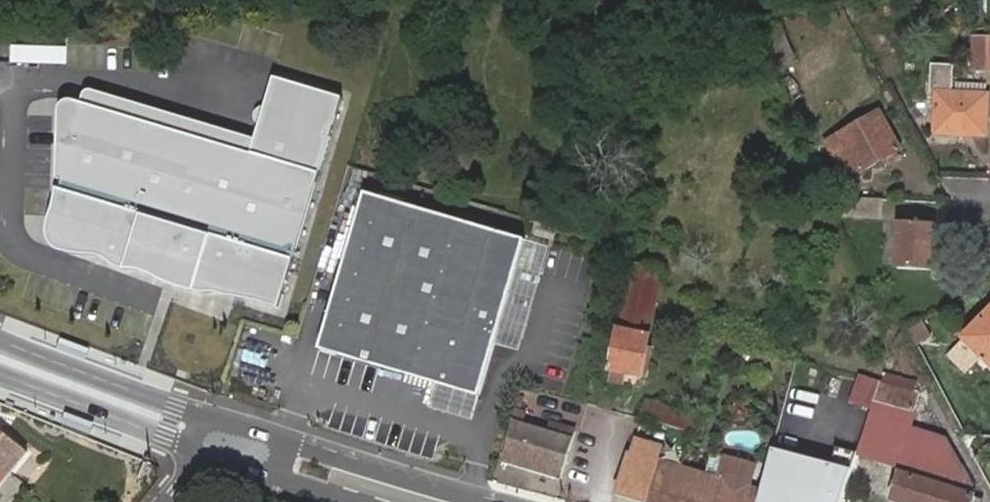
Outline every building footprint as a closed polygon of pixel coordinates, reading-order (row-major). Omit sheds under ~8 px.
[(766,18),(750,26),(772,64),(796,52),(781,22),(771,27),(766,18)] [(978,35),(978,66),(989,66),(989,35),(978,35)] [(63,63),(63,46),(8,46),(8,62),(63,63)] [(951,64),(935,63),(935,87),(937,87),(937,129),(988,132),(989,90),(951,87),(951,64)] [(75,94),(64,97),(60,105),(59,173),(62,175),(62,181),(59,182),(58,196),(58,235),(283,300),(343,88),(274,69),(252,146),(75,94)] [(879,113),(841,134),(845,144),(834,151),(846,175),(897,147),(879,113)] [(486,391),(533,234),(373,187),(326,344),(445,379),(486,391)] [(58,235),(58,196),(55,203),(53,210),(50,223),(51,230),(55,242),(67,248),(83,250),(96,250),(104,251),(117,261),(123,265),(134,266),(143,268),(157,275),(173,283),(192,288),(194,286),(204,288),(216,287),(227,291),(245,293),(282,304),(283,300),(58,235)] [(889,203),(863,201),(863,216),(888,218),(889,203)] [(936,223),(901,219),(898,265),(933,268),(936,223)] [(667,265),(633,257),(611,367),(614,367),(612,378),(625,381),(628,370),(651,374),(657,344),(651,344),(667,265)] [(965,334),(989,359),(989,309),(965,334)] [(905,326),(912,345),(930,338),(922,319),(905,326)] [(871,405),(879,376),(861,371),(853,400),(871,405)] [(924,388),(879,376),(871,405),(857,452),(899,465),(891,497),(907,501),(975,501),(977,497),(934,417),(917,413),(924,388)] [(486,391),(445,379),(440,397),(481,409),(486,391)] [(706,455),(711,436),(700,434),(704,413),(648,398),(638,435),(688,450),(706,455)] [(577,427),(520,410),(507,459),(562,476),(577,427)] [(11,471),(29,450),(0,426),(0,461),(11,471)] [(638,435),(622,493),(648,500),(648,501),(671,501),(688,450),(638,435)] [(706,455),(688,450),(671,501),(744,501),(758,453),(735,446),(730,462),(706,455)] [(11,471),(0,461),(0,485),(11,471)] [(780,471),(771,501),(823,501),(828,485),(780,471)]
